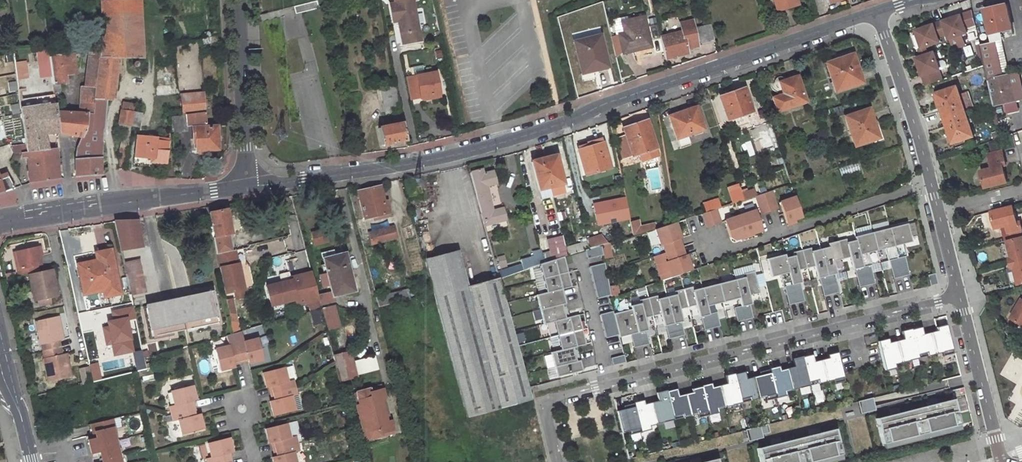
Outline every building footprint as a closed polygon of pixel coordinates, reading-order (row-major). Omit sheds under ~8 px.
[(141,0),(100,0),(101,40),(101,41),(100,46),(99,57),(116,55),(141,54),(141,0)] [(399,21),(402,41),(421,37),(414,0),(390,0),(389,0),(392,15),(397,14),(399,21)] [(1007,3),(986,8),(991,31),(1013,27),(1007,3)] [(973,11),(944,21),(948,33),(950,38),(967,32),(965,27),(976,23),(973,11)] [(686,47),(696,44),(691,18),(680,20),(682,29),(659,34),(664,56),(686,51),(686,47)] [(916,30),(922,48),(923,48),(926,46),(939,42),(937,37),(948,33),(944,21),(916,30)] [(571,37),(567,22),(558,24),(562,40),(571,37)] [(702,39),(713,37),(711,24),(700,26),(702,39)] [(645,28),(617,34),(621,51),(636,48),(637,50),(650,47),(645,28)] [(572,37),(580,68),(605,62),(598,30),(572,37)] [(89,48),(100,46),(101,41),(101,40),(83,42),(84,48),(89,48)] [(981,43),(986,64),(989,80),(1003,76),(994,40),(981,43)] [(89,48),(85,83),(96,83),(99,57),(100,46),(89,48)] [(76,66),(74,49),(49,52),(53,87),(58,87),(60,86),(60,78),(64,78),(63,68),(76,66)] [(917,59),(927,86),(940,81),(936,72),(946,68),(947,66),(946,61),(943,60),(938,61),(935,52),(929,54),(926,56),(922,57),(917,59)] [(852,53),(825,62),(834,90),(861,81),(852,53)] [(104,111),(105,95),(111,95),(116,55),(99,57),(96,83),(93,110),(102,111),(104,111)] [(16,63),(17,80),(26,79),(26,62),(16,63)] [(423,71),(421,62),(409,65),(411,74),(423,71)] [(406,75),(410,96),(419,94),(422,97),(427,96),(429,92),(438,90),(434,69),(423,71),(411,74),(406,75)] [(1003,76),(989,80),(993,96),(996,106),(1006,104),(1009,114),(1020,112),(1011,74),(1003,76)] [(379,80),(385,110),(400,107),(394,77),(379,80)] [(803,101),(795,78),(781,83),(780,78),(774,77),(771,77),(770,79),(769,80),(769,82),(770,86),(767,87),(768,91),(769,93),(772,94),(775,95),(776,98),(772,99),(776,110),(803,101)] [(85,83),(81,109),(87,110),(93,110),(96,83),(85,83)] [(203,107),(204,107),(203,87),(183,90),(183,109),(203,107)] [(965,112),(956,87),(936,94),(945,119),(965,112)] [(20,103),(55,99),(54,93),(54,88),(19,93),(20,103)] [(742,88),(718,96),(725,117),(750,109),(742,88)] [(122,106),(132,107),(134,99),(123,98),(122,106)] [(20,103),(25,146),(45,144),(43,129),(59,128),(56,108),(55,99),(20,103)] [(669,113),(678,139),(705,130),(697,104),(669,113)] [(122,106),(120,120),(121,121),(130,121),(132,108),(132,107),(122,106)] [(170,127),(186,125),(186,120),(203,118),(203,107),(183,109),(169,110),(170,127)] [(81,109),(56,108),(59,128),(82,132),(86,123),(87,110),(81,109)] [(137,122),(139,110),(132,108),(130,121),(137,122)] [(868,108),(844,116),(854,145),(878,136),(868,108)] [(101,124),(102,111),(93,110),(87,110),(86,123),(101,124)] [(945,119),(953,144),(974,136),(965,112),(945,119)] [(191,122),(193,137),(190,137),(191,149),(200,148),(199,145),(218,143),(216,120),(191,122)] [(381,142),(405,137),(402,120),(398,121),(378,125),(381,142)] [(621,128),(631,156),(638,154),(655,148),(646,120),(621,128)] [(101,124),(86,123),(82,132),(76,144),(75,154),(74,155),(76,172),(98,169),(101,124)] [(156,131),(135,131),(135,152),(154,153),(154,157),(167,157),(168,134),(156,134),(156,131)] [(608,166),(601,142),(591,145),(590,140),(585,141),(585,143),(577,145),(578,149),(576,150),(584,174),(608,166)] [(29,178),(58,174),(54,143),(45,144),(25,146),(26,153),(29,178)] [(655,148),(638,154),(640,161),(657,156),(655,148)] [(991,158),(1005,155),(1003,148),(989,152),(991,158)] [(993,167),(982,170),(987,187),(1008,181),(1004,165),(1007,163),(1005,155),(991,158),(993,167)] [(556,156),(533,161),(540,189),(563,183),(556,156)] [(14,183),(7,168),(0,170),(0,188),(14,183)] [(468,172),(474,194),(483,226),(504,221),(501,209),(491,211),(484,187),(494,184),(491,172),(481,174),(479,169),(468,172)] [(729,188),(734,202),(742,199),(740,192),(738,185),(729,188)] [(380,186),(358,191),(365,217),(390,211),(387,201),(383,201),(380,186)] [(753,188),(740,192),(742,199),(755,195),(753,188)] [(771,190),(756,195),(762,213),(778,208),(771,190)] [(778,201),(785,222),(801,217),(794,196),(778,201)] [(626,197),(592,200),(595,224),(628,220),(626,197)] [(716,208),(720,207),(718,199),(708,202),(711,210),(716,208)] [(1019,221),(1015,206),(993,212),(998,228),(1008,225),(1012,239),(1021,237),(1021,220),(1019,221)] [(211,238),(215,255),(235,250),(234,249),(226,208),(209,210),(214,234),(211,238)] [(711,210),(703,213),(708,227),(721,222),(716,208),(711,210)] [(756,209),(725,220),(730,237),(735,239),(763,229),(756,209)] [(114,218),(120,249),(122,248),(142,244),(137,217),(114,218)] [(631,220),(634,234),(642,232),(640,225),(638,218),(631,220)] [(657,228),(654,220),(640,225),(642,232),(657,228)] [(667,261),(672,276),(693,269),(687,254),(685,254),(680,238),(682,237),(676,222),(656,229),(661,244),(663,244),(669,260),(667,261)] [(911,242),(906,224),(854,237),(855,240),(847,242),(846,239),(828,243),(829,247),(811,251),(810,248),(792,252),(793,256),(785,258),(784,254),(766,259),(771,277),(779,275),(782,287),(784,287),(788,305),(804,301),(799,283),(801,283),(798,270),(814,266),(817,279),(819,278),(823,297),(839,293),(834,274),(836,274),(833,262),(850,257),(853,270),(854,269),(859,288),(874,284),(870,265),(871,265),(868,253),(884,249),(887,261),(889,260),(894,279),(909,275),(904,257),(905,256),(902,244),(911,242)] [(393,226),(368,231),(371,243),(395,237),(393,226)] [(586,240),(586,243),(588,249),(601,245),(603,244),(601,236),(586,240)] [(1015,257),(1016,257),(1017,261),(1021,260),(1021,237),(1012,239),(1010,240),(1015,257)] [(588,249),(586,243),(569,248),(571,254),(585,250),(588,249)] [(608,243),(603,244),(601,245),(603,255),(603,259),(611,257),(608,243)] [(17,256),(20,272),(27,271),(34,298),(37,297),(50,294),(57,293),(51,266),(39,268),(38,263),(41,262),(39,252),(37,244),(15,249),(17,256)] [(588,249),(585,250),(587,259),(603,255),(601,245),(588,249)] [(96,258),(78,262),(81,273),(79,273),(84,292),(93,290),(93,288),(107,285),(109,293),(120,291),(110,248),(95,251),(96,258)] [(565,256),(563,248),(554,250),(556,259),(563,256),(565,256)] [(11,249),(16,273),(20,272),(17,256),(15,249),(11,249)] [(425,258),(466,416),(530,399),(496,277),(466,284),(456,249),(425,258)] [(215,255),(221,281),(224,295),(235,293),(243,291),(245,290),(242,278),(241,278),(235,250),(215,255)] [(556,259),(554,250),(541,254),(543,263),(556,259)] [(354,291),(344,253),(333,256),(332,251),(320,254),(323,264),(320,265),(322,274),(320,275),(324,287),(329,286),(331,293),(332,297),(354,291)] [(541,254),(540,251),(532,253),(533,257),(530,257),(533,266),(539,264),(543,263),(541,254)] [(586,344),(578,315),(568,317),(561,289),(571,287),(563,256),(556,259),(543,263),(539,264),(546,292),(536,295),(543,324),(553,322),(560,350),(550,352),(556,377),(582,370),(576,347),(586,344)] [(125,262),(131,293),(146,290),(140,259),(125,262)] [(604,263),(589,267),(591,275),(606,271),(604,263)] [(607,279),(606,271),(591,275),(593,283),(607,279)] [(631,309),(613,314),(619,335),(619,337),(630,335),(633,348),(649,344),(646,331),(647,330),(644,318),(660,314),(663,326),(665,326),(668,339),(684,335),(681,322),(682,322),(679,309),(696,305),(699,317),(701,317),(704,330),(720,326),(716,312),(709,314),(707,306),(739,298),(741,306),(733,308),(736,322),(752,318),(749,305),(751,304),(749,296),(759,293),(754,271),(742,274),(743,278),(693,290),(692,287),(674,291),(675,295),(658,299),(657,296),(639,300),(640,303),(631,306),(631,309)] [(300,276),(307,302),(318,299),(318,297),(312,273),(300,276)] [(934,273),(927,275),(930,286),(937,284),(934,273)] [(289,281),(294,300),(296,305),(307,302),(300,276),(289,279),(289,281)] [(609,287),(607,279),(593,283),(595,290),(609,287)] [(266,287),(271,306),(294,300),(289,281),(266,287)] [(597,298),(610,295),(609,287),(595,290),(597,298)] [(377,306),(409,298),(407,289),(375,296),(377,306)] [(235,293),(236,301),(244,299),(243,291),(235,293)] [(211,293),(146,306),(153,337),(217,323),(211,293)] [(321,305),(328,331),(339,328),(331,297),(332,297),(331,293),(318,297),(318,299),(320,305),(321,305)] [(39,303),(52,300),(50,294),(37,297),(39,303)] [(1013,318),(1021,323),(1021,302),(1013,318)] [(612,311),(600,315),(605,338),(619,335),(613,314),(612,311)] [(63,333),(59,314),(36,319),(41,341),(43,341),(46,355),(44,356),(49,379),(72,374),(68,355),(64,356),(63,353),(62,353),(59,338),(60,337),(59,334),(63,333)] [(883,341),(877,342),(884,371),(894,368),(893,364),(941,352),(942,356),(953,353),(946,325),(939,326),(940,330),(936,331),(922,334),(921,330),(917,332),(916,328),(904,331),(905,335),(901,336),(902,339),(888,343),(884,344),(883,341)] [(257,339),(244,343),(241,332),(233,334),(240,360),(246,359),(248,365),(263,361),(257,339)] [(213,351),(219,372),(233,368),(232,363),(240,360),(233,334),(225,337),(228,347),(213,351)] [(357,377),(350,351),(333,356),(340,381),(357,377)] [(616,410),(622,433),(629,431),(630,435),(650,430),(649,426),(697,414),(698,418),(718,413),(717,409),(765,397),(766,401),(786,396),(785,392),(833,380),(834,384),(844,381),(837,351),(831,353),(831,356),(827,357),(813,360),(812,357),(808,358),(807,355),(796,357),(797,361),(792,362),(793,366),(779,369),(775,370),(774,367),(763,370),(763,373),(759,374),(745,378),(745,374),(740,375),(739,372),(728,375),(729,378),(724,379),(725,383),(711,386),(707,387),(706,384),(695,387),(696,390),(691,391),(677,395),(676,391),(672,392),(671,389),(660,392),(661,395),(656,396),(657,400),(643,403),(639,404),(638,401),(627,404),(628,407),(616,410)] [(623,355),(611,358),(613,366),(625,362),(623,355)] [(81,368),(84,382),(91,380),(88,366),(81,368)] [(272,392),(294,386),(292,379),(288,380),(284,366),(262,372),(266,387),(271,386),(272,392)] [(171,391),(174,405),(169,406),(171,413),(192,408),(190,401),(195,400),(191,386),(171,391)] [(273,415),(295,409),(291,396),(296,395),(294,386),(272,392),(274,399),(269,400),(273,415)] [(381,386),(356,392),(359,404),(356,405),(362,427),(365,427),(368,439),(381,435),(381,433),(392,430),(390,421),(386,422),(381,400),(384,399),(381,386)] [(963,387),(950,390),(952,397),(965,394),(963,387)] [(872,397),(858,401),(861,413),(875,409),(872,397)] [(876,418),(882,444),(883,443),(959,425),(953,399),(938,403),(936,397),(926,400),(928,405),(899,412),(898,407),(888,409),(889,415),(876,418)] [(384,399),(381,400),(386,422),(390,421),(384,399)] [(192,408),(171,413),(172,420),(178,419),(182,434),(203,429),(198,413),(193,415),(192,408)] [(110,420),(93,423),(96,438),(88,440),(91,455),(100,453),(102,461),(121,461),(110,420)] [(295,420),(288,421),(290,435),(297,434),(295,420)] [(276,448),(297,443),(295,435),(289,436),(286,423),(265,428),(269,443),(274,441),(276,448)] [(767,424),(745,429),(748,441),(763,437),(762,434),(769,432),(767,424)] [(960,430),(959,425),(883,443),(884,448),(960,430)] [(761,461),(811,461),(841,455),(841,454),(835,429),(819,433),(818,428),(808,430),(809,436),(781,443),(780,437),(770,440),(771,445),(757,449),(761,461)] [(212,457),(206,458),(207,461),(219,461),(229,460),(227,454),(233,453),(229,438),(208,443),(212,457)] [(274,461),(296,461),(293,451),(299,450),(297,443),(276,448),(278,455),(273,456),(274,461)]
